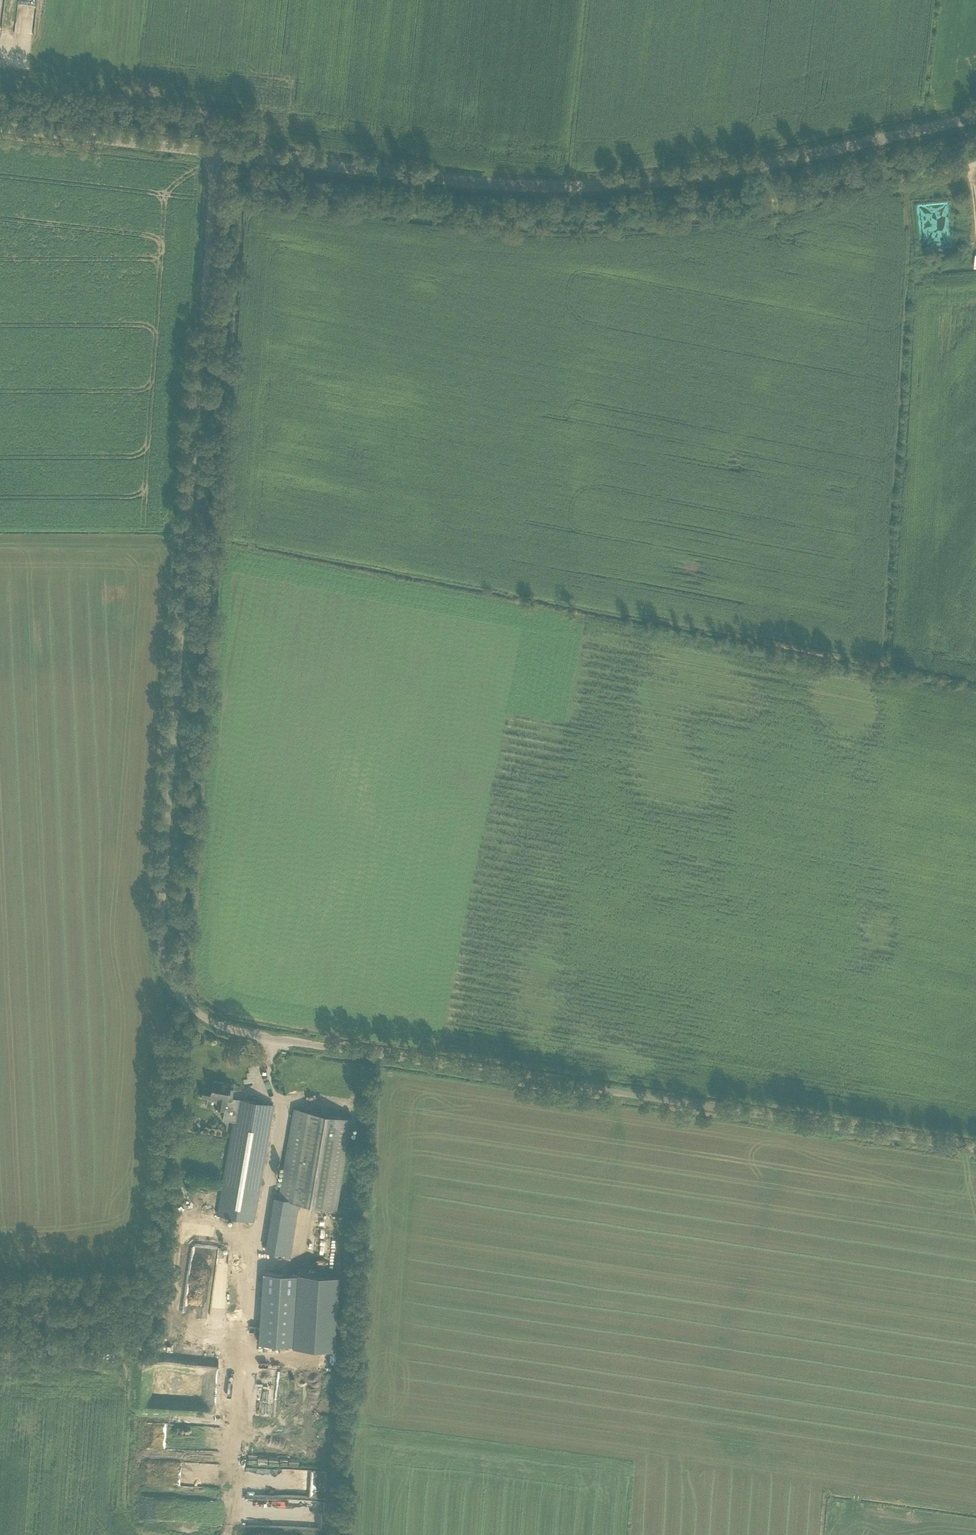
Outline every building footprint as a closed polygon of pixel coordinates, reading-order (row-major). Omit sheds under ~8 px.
[(203,1087),(202,1097),(207,1098),(206,1105),(215,1107),(215,1108),(224,1109),(223,1119),(233,1121),(222,1186),(217,1215),(253,1221),(258,1192),(271,1114),(273,1105),(237,1098),(232,1098),(234,1089),(228,1088),(229,1083),(212,1080),(211,1088),(203,1087)] [(265,1251),(289,1255),(298,1202),(335,1208),(351,1118),(293,1108),(277,1197),(273,1196),(265,1251)] [(296,1292),(298,1273),(295,1273),(263,1270),(261,1290),(296,1292)] [(334,1347),(339,1276),(339,1273),(298,1271),(298,1273),(296,1292),(293,1345),(334,1347)] [(148,1357),(145,1378),(151,1379),(153,1358),(148,1357)] [(259,1368),(258,1380),(274,1380),(274,1368),(259,1368)] [(211,1381),(211,1371),(196,1372),(197,1382),(211,1381)]
